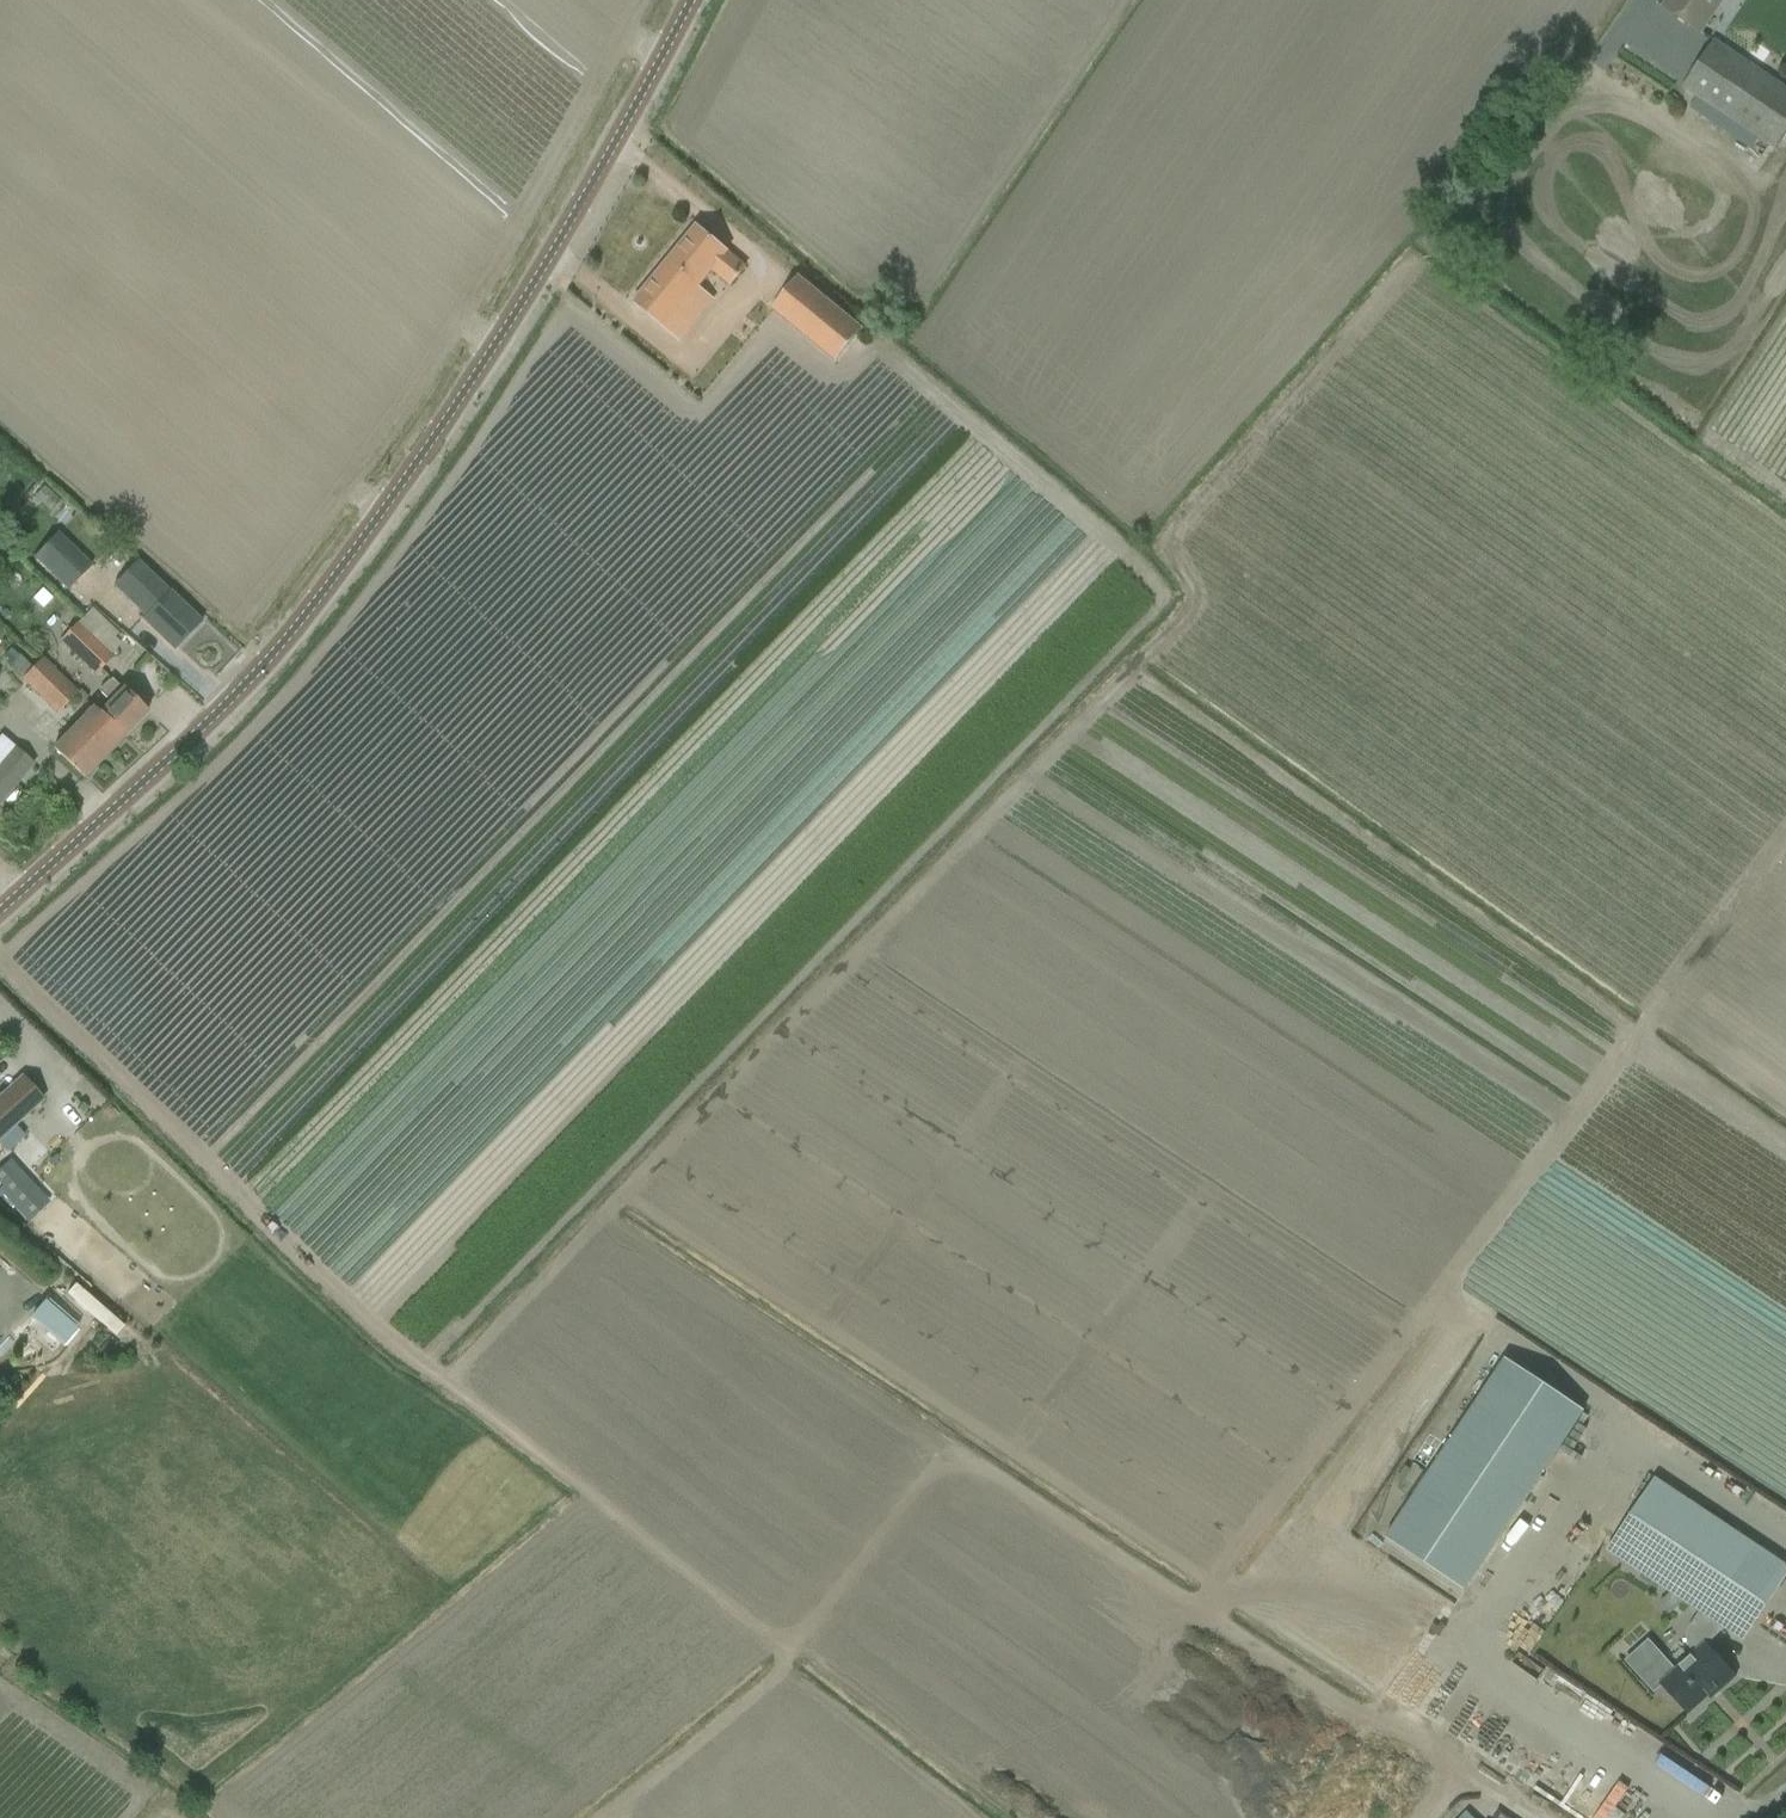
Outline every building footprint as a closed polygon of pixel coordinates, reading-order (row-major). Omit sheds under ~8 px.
[(1722,0),(1668,0),(1663,8),(1700,33),(1722,0)] [(1710,107),(1702,120),(1743,147),(1751,135),(1774,150),(1785,132),(1785,89),(1715,42),(1683,89),(1710,107)] [(633,303),(652,318),(679,341),(713,300),(698,288),(712,270),(731,286),(746,267),(715,241),(696,226),(633,303)] [(770,310),(834,364),(863,330),(799,276),(770,310)] [(58,534),(33,559),(67,592),(92,566),(58,534)] [(116,584),(114,585),(116,586),(147,617),(143,621),(149,626),(166,643),(165,645),(166,646),(168,644),(174,651),(201,623),(184,606),(170,592),(169,594),(138,564),(136,562),(116,584)] [(75,624),(59,640),(96,676),(112,660),(75,624)] [(31,667),(19,655),(7,667),(56,715),(78,693),(41,657),(31,667)] [(99,713),(124,737),(147,713),(130,697),(122,689),(121,689),(112,681),(101,693),(110,702),(99,713)] [(53,749),(67,762),(82,777),(84,778),(124,737),(99,713),(98,714),(91,708),(53,749)] [(0,763),(0,803),(34,764),(14,747),(0,763)] [(38,1095),(22,1078),(0,1098),(0,1140),(43,1101),(38,1095)] [(27,1221),(41,1208),(2,1166),(0,1168),(0,1193),(27,1221)] [(59,1283),(15,1333),(49,1363),(53,1358),(71,1338),(93,1313),(59,1283)] [(1504,1359),(1384,1538),(1463,1591),(1583,1412),(1504,1359)] [(1691,1655),(1659,1685),(1687,1716),(1716,1689),(1719,1692),(1736,1676),(1706,1643),(1722,1628),(1742,1641),(1785,1576),(1785,1567),(1770,1556),(1653,1478),(1604,1550),(1696,1612),(1685,1630),(1684,1638),(1691,1655)]
